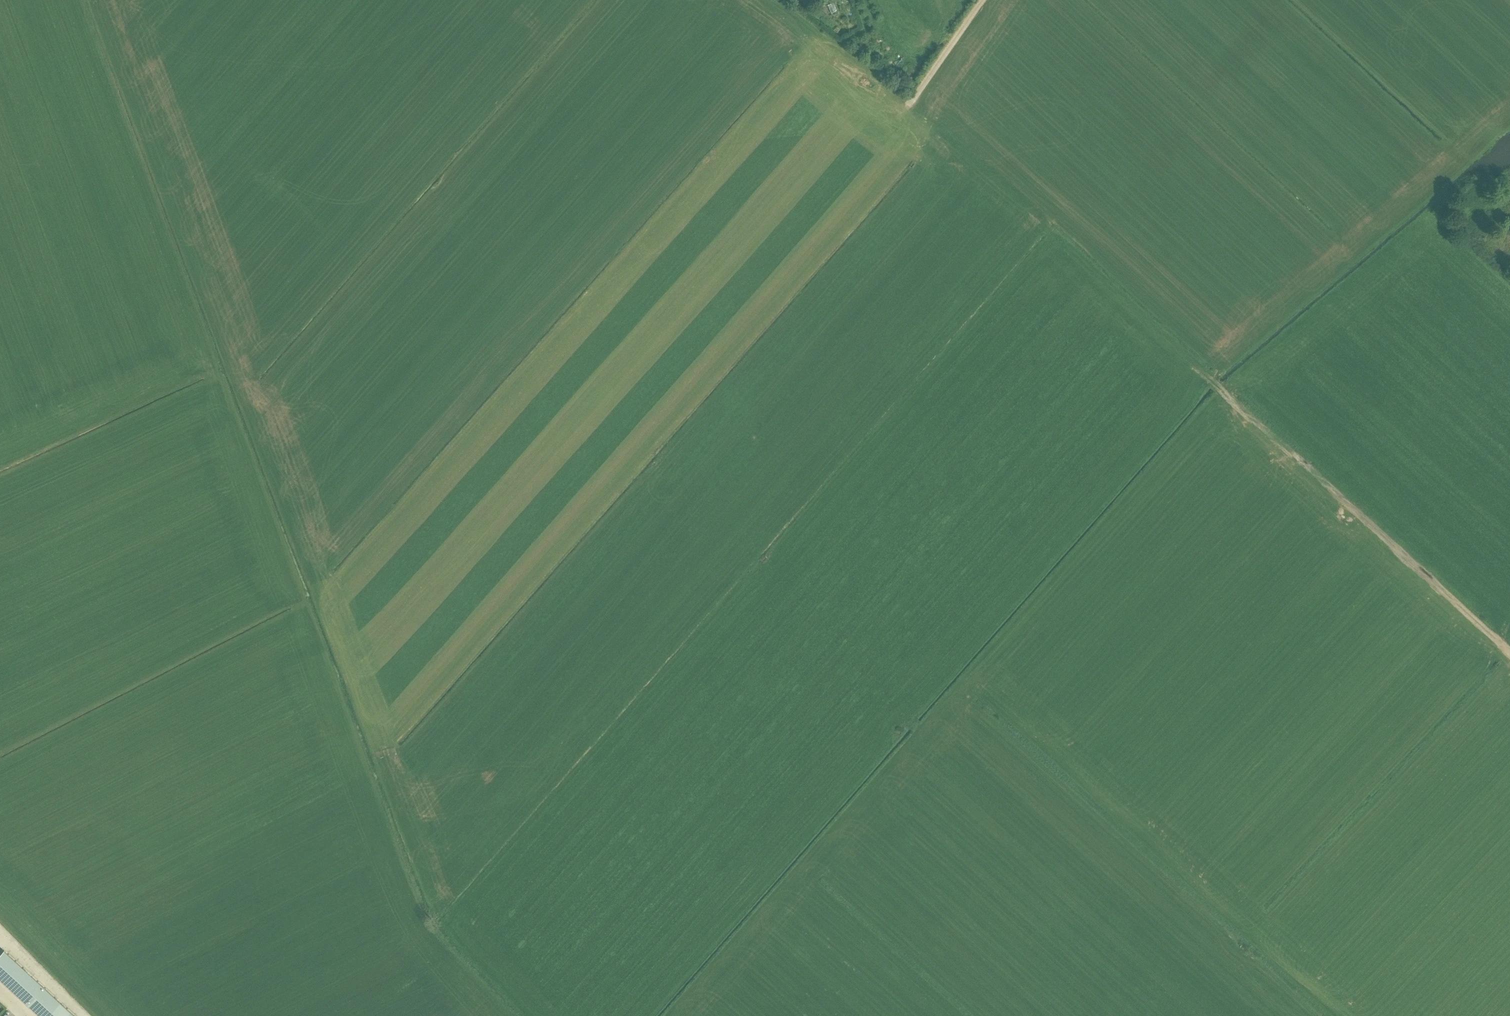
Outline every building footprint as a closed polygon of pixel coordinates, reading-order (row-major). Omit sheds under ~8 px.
[(824,4),(828,11),(835,8),(831,0),(824,4)] [(0,952),(0,979),(40,1015),(76,1015),(3,949),(0,952)]
